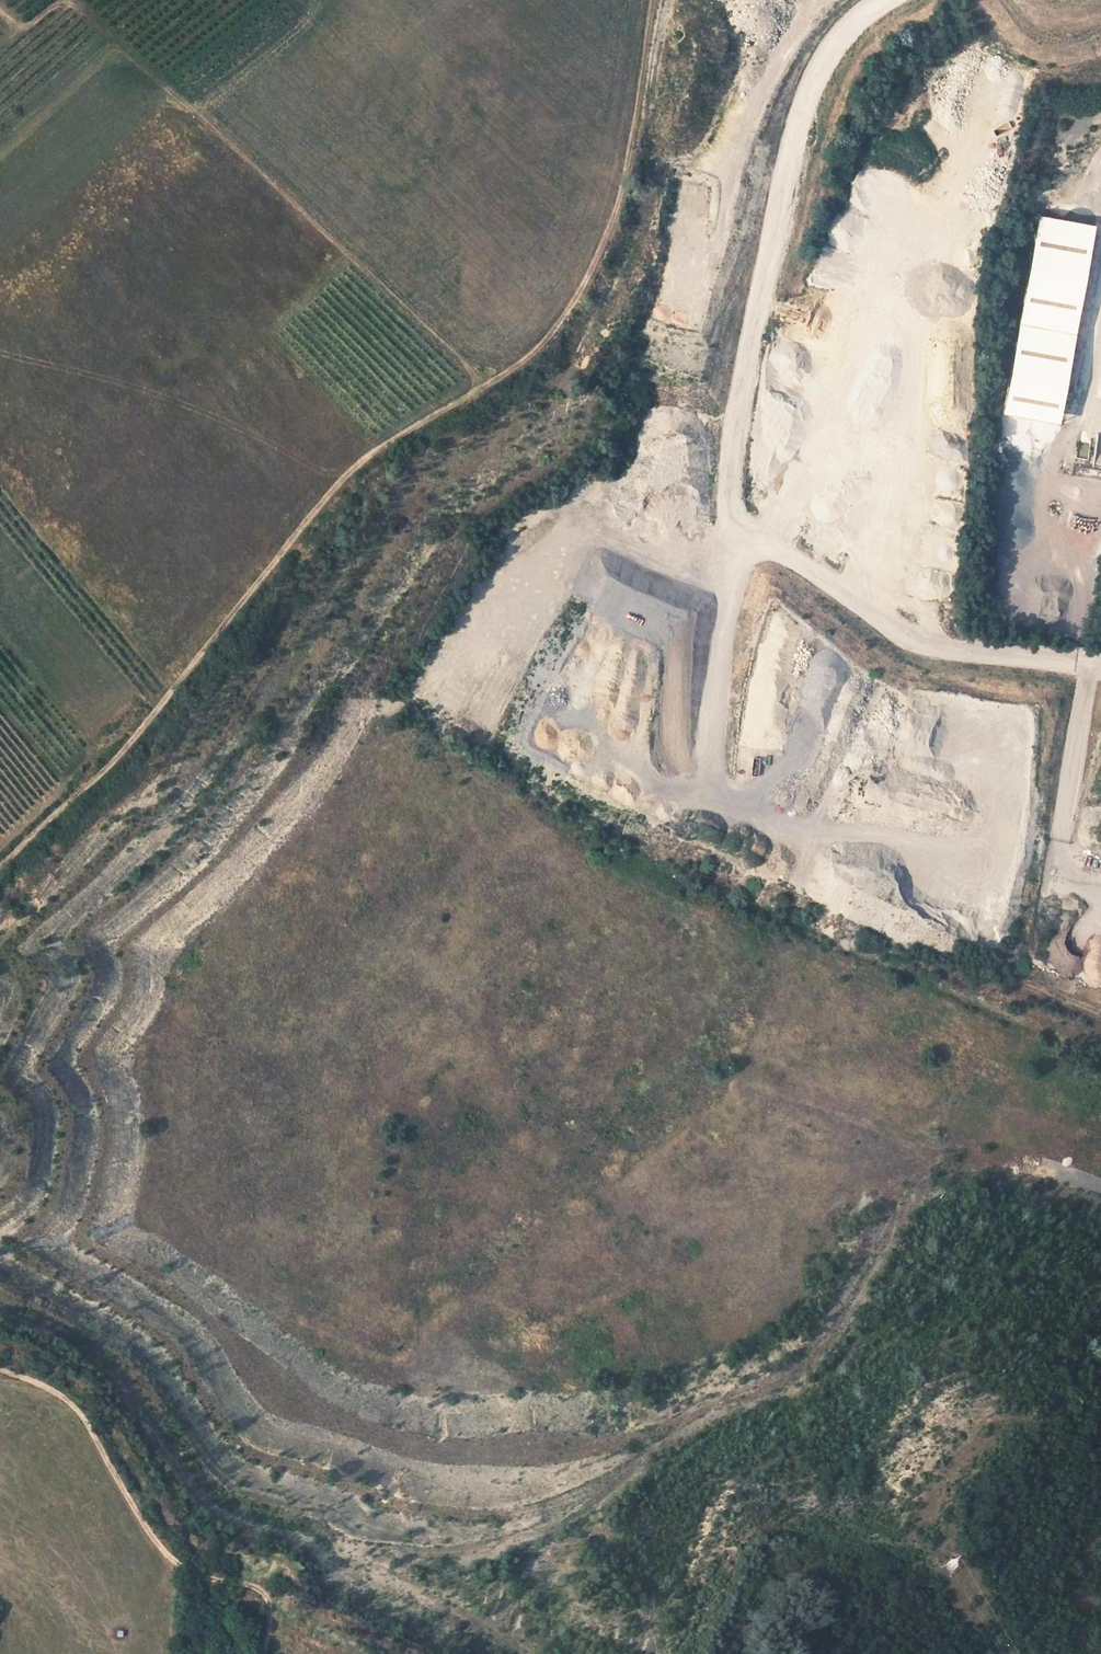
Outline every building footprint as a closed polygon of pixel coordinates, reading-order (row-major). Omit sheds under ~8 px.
[(1090,228),(1037,218),(1000,414),(1053,424),(1090,228)] [(41,236),(28,249),(37,258),(50,245),(41,236)] [(297,562),(289,571),(298,577),(305,568),(297,562)] [(746,841),(739,844),(746,858),(753,855),(746,841)]
